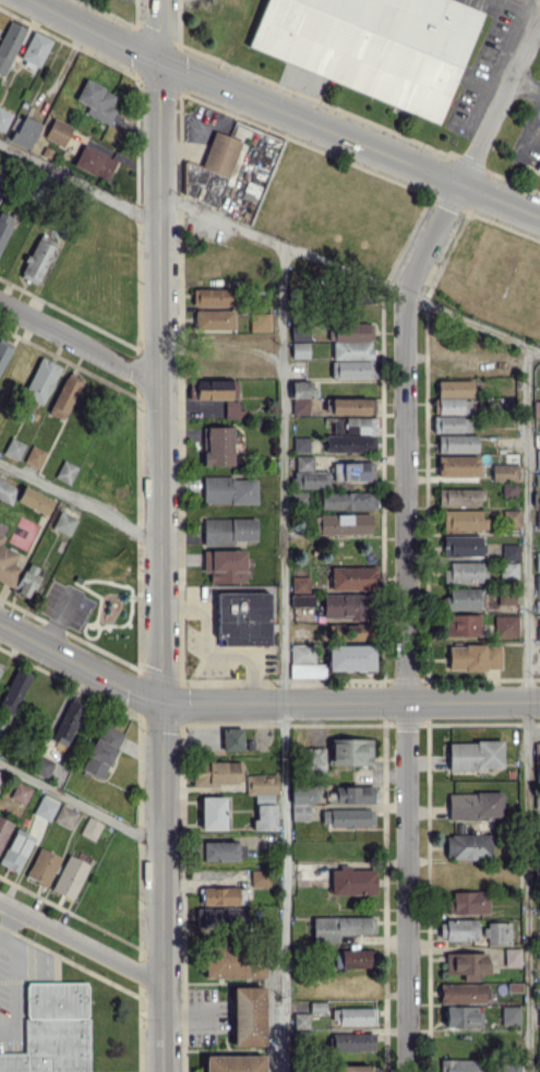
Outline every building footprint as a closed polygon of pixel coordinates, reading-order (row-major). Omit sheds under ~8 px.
[(247,45),(265,0),(449,0),(481,13),(435,123),(247,45)] [(8,20),(0,37),(0,82),(1,82),(25,28),(8,20)] [(19,59),(38,68),(51,39),(32,30),(19,59)] [(107,124),(115,109),(109,107),(115,95),(84,80),(74,99),(87,106),(84,112),(107,124)] [(0,108),(0,131),(3,132),(12,113),(0,108)] [(29,149),(39,122),(18,114),(8,141),(29,149)] [(44,139),(64,146),(71,125),(51,118),(44,139)] [(183,160),(200,167),(214,130),(228,136),(240,141),(215,206),(182,193),(183,160)] [(108,180),(116,158),(81,145),(72,167),(108,180)] [(49,184),(34,177),(25,195),(40,202),(49,184)] [(0,211),(0,247),(15,219),(0,211)] [(19,275),(38,283),(54,247),(36,238),(19,275)] [(229,305),(230,288),(192,288),(192,305),(229,305)] [(233,310),(195,309),(195,329),(233,330),(233,310)] [(268,313),(249,313),(250,331),(269,331),(268,313)] [(372,378),(372,323),(330,323),(330,339),(332,339),(332,360),(331,360),(331,378),(372,378)] [(308,357),(307,332),(291,332),(291,358),(308,357)] [(12,343),(0,338),(0,372),(12,343)] [(44,403),(59,364),(38,357),(23,396),(44,403)] [(48,412),(64,419),(79,383),(63,376),(48,412)] [(224,399),(224,418),(243,418),(243,409),(236,409),(236,380),(188,379),(187,399),(224,399)] [(308,414),(308,393),(310,393),(310,380),(288,380),(288,398),(292,398),(292,414),(308,414)] [(471,380),(435,381),(436,414),(470,413),(470,398),(472,398),(471,380)] [(330,414),(374,414),(374,398),(330,398),(330,414)] [(470,431),(469,415),(432,416),(433,432),(470,431)] [(332,434),(324,434),(325,452),(375,451),(375,417),(332,417),(332,434)] [(232,465),(232,426),(202,426),(202,465),(232,465)] [(476,452),(476,434),(437,434),(437,452),(476,452)] [(17,460),(25,443),(10,437),(2,453),(17,460)] [(308,437),(293,437),(293,451),(308,451),(308,437)] [(45,451),(31,444),(23,462),(37,469),(45,451)] [(312,455),(295,455),(295,470),(312,469),(312,455)] [(478,477),(478,455),(437,455),(437,477),(478,477)] [(77,466),(62,460),(54,477),(69,483),(77,466)] [(332,463),(333,481),(374,480),(373,461),(332,463)] [(518,464),(491,464),(491,480),(517,480),(518,464)] [(293,471),(293,487),(328,488),(328,471),(293,471)] [(256,477),(203,477),(202,502),(256,503),(256,477)] [(11,504),(18,486),(0,479),(0,499),(11,504)] [(516,482),(501,483),(502,495),(517,495),(516,482)] [(53,499),(23,485),(15,501),(46,516),(53,499)] [(479,489),(438,488),(438,505),(478,505),(479,489)] [(320,509),(376,509),(375,491),(320,492),(320,509)] [(50,528),(68,536),(76,519),(58,510),(50,528)] [(442,510),(442,529),(487,529),(486,517),(480,517),(480,510),(442,510)] [(521,526),(520,510),(501,510),(502,526),(521,526)] [(370,535),(370,514),(313,513),(313,534),(370,535)] [(255,518),(202,518),(202,542),(255,542),(255,518)] [(480,556),(481,536),(442,535),(442,556),(480,556)] [(12,586),(20,567),(13,564),(18,552),(0,544),(0,581),(12,586)] [(519,559),(519,544),(501,544),(501,559),(519,559)] [(209,582),(244,582),(244,549),(203,550),(203,572),(208,572),(209,582)] [(486,582),(487,562),(445,561),(444,581),(486,582)] [(28,598),(40,568),(24,562),(12,591),(28,598)] [(517,562),(502,562),(503,580),(518,580),(517,562)] [(376,566),(330,566),(330,589),(376,589),(376,566)] [(312,605),(313,592),(308,592),(309,577),(291,576),(290,605),(312,605)] [(481,588),(444,589),(444,609),(481,608),(481,588)] [(223,645),(269,645),(269,592),(216,592),(216,638),(223,638),(223,645)] [(323,593),(322,616),(367,617),(367,594),(323,593)] [(514,604),(514,594),(497,594),(497,604),(514,604)] [(479,635),(479,614),(440,615),(440,636),(479,635)] [(517,637),(517,615),(495,614),(494,637),(517,637)] [(328,623),(328,638),(370,639),(371,624),(328,623)] [(314,644),(289,644),(289,678),(325,677),(325,663),(315,663),(314,644)] [(500,645),(448,644),(448,669),(500,670),(500,645)] [(373,670),(373,645),(327,645),(327,670),(373,670)] [(15,670),(0,700),(0,706),(12,713),(30,677),(15,670)] [(68,746),(83,706),(66,699),(52,740),(68,746)] [(124,733),(103,723),(80,769),(101,779),(124,733)] [(222,750),(242,750),(242,728),(221,729),(222,750)] [(372,739),(330,738),(330,764),(371,765),(372,739)] [(501,770),(502,741),(448,741),(448,769),(501,770)] [(324,747),(305,747),(305,772),(324,772),(324,747)] [(45,778),(54,764),(41,755),(32,770),(45,778)] [(192,784),(241,785),(241,761),(192,761),(192,784)] [(276,793),(276,774),(245,774),(246,794),(276,793)] [(9,797),(24,804),(31,788),(16,781),(9,797)] [(310,820),(310,794),(317,794),(317,786),(291,786),(291,820),(310,820)] [(327,803),(373,803),(373,786),(335,786),(335,793),(327,793),(327,803)] [(501,792),(448,793),(448,819),(501,818),(501,792)] [(57,803),(41,795),(32,813),(49,821),(57,803)] [(200,829),(225,829),(224,796),(200,796),(200,829)] [(276,829),(275,803),(255,804),(256,819),(252,819),(252,830),(276,829)] [(52,820),(70,829),(78,812),(60,804),(52,820)] [(321,809),(321,825),(372,826),(373,810),(321,809)] [(101,822),(86,816),(79,835),(95,840),(101,822)] [(12,823),(0,817),(0,847),(12,823)] [(17,871),(32,836),(13,828),(0,859),(0,864),(17,871)] [(490,858),(490,834),(445,835),(445,859),(490,858)] [(201,859),(244,860),(244,842),(202,841),(201,859)] [(60,857),(39,847),(25,875),(46,886),(60,857)] [(51,890),(72,899),(87,863),(66,855),(51,890)] [(330,867),(330,894),(375,893),(375,868),(349,869),(349,867),(330,867)] [(251,886),(269,886),(269,870),(251,869),(251,886)] [(238,904),(237,887),(201,887),(202,905),(238,904)] [(487,914),(487,891),(448,890),(447,913),(487,914)] [(243,929),(244,908),(197,906),(197,927),(243,929)] [(338,934),(374,934),(374,916),(312,917),(313,942),(338,942),(338,934)] [(476,939),(476,919),(438,920),(439,940),(476,939)] [(510,922),(487,922),(487,943),(510,944),(510,922)] [(262,978),(263,949),(204,948),(204,977),(262,978)] [(519,948),(504,948),(504,966),(520,965),(519,948)] [(369,949),(340,949),(340,967),(369,967),(369,949)] [(488,952),(444,953),(445,973),(462,973),(462,981),(476,981),(476,975),(488,974),(488,952)] [(88,985),(90,1071),(0,1071),(0,1051),(25,1051),(26,986),(28,985),(27,982),(87,982),(86,985),(88,985)] [(440,1003),(489,1002),(489,983),(439,984),(440,1003)] [(263,986),(232,987),(232,1046),(263,1046),(263,986)] [(309,1011),(324,1012),(325,1002),(310,1002),(309,1011)] [(480,1006),(445,1005),(445,1026),(480,1026),(480,1006)] [(519,1006),(501,1006),(501,1025),(519,1025),(519,1006)] [(374,1025),(374,1008),(332,1007),(332,1024),(374,1025)] [(293,1028),(309,1028),(308,1012),(293,1013),(293,1028)] [(374,1050),(374,1033),(331,1034),(332,1051),(374,1050)] [(204,1071),(263,1071),(263,1055),(204,1055),(204,1071)] [(479,1059),(443,1059),(443,1071),(480,1071),(479,1059)] [(519,1062),(500,1062),(500,1071),(519,1071),(519,1062)]
